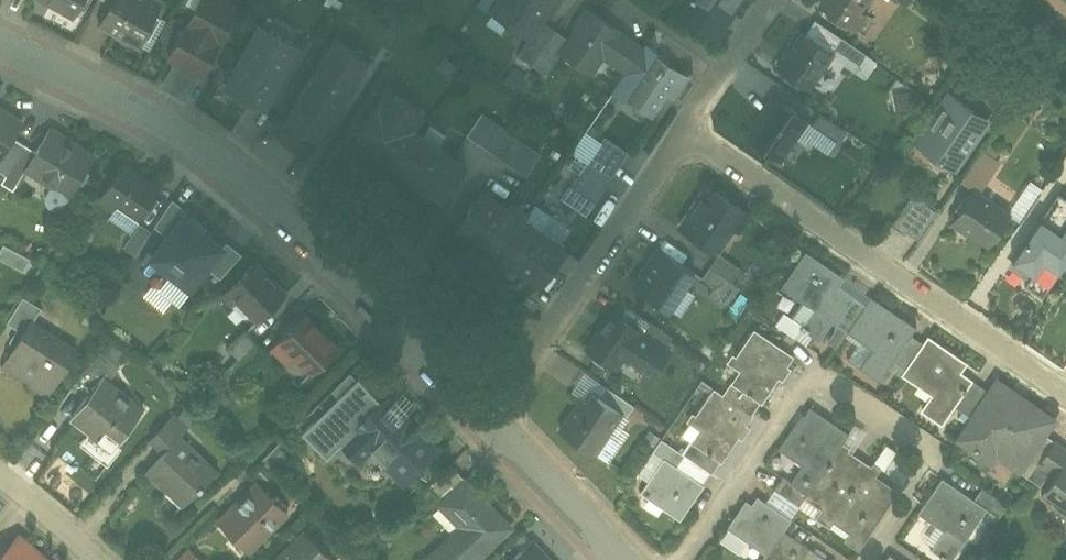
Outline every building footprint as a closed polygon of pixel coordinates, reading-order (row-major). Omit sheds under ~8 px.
[(78,15),(85,0),(48,0),(78,15)] [(99,22),(140,44),(163,0),(110,0),(99,22)] [(240,0),(197,0),(188,20),(222,37),(240,0)] [(555,0),(496,0),(491,7),(531,35),(555,0)] [(679,17),(715,41),(742,0),(691,0),(679,17)] [(852,18),(866,0),(828,0),(852,18)] [(606,58),(624,70),(644,41),(588,3),(558,47),(596,73),(606,58)] [(259,17),(227,81),(266,100),(298,36),(259,17)] [(222,37),(188,20),(170,57),(204,74),(222,37)] [(804,35),(781,68),(809,88),(833,55),(804,35)] [(627,96),(655,114),(670,92),(677,97),(692,75),(657,52),(627,96)] [(354,136),(442,197),(469,159),(418,122),(428,109),(391,83),(354,136)] [(776,94),(747,134),(779,157),(808,116),(776,94)] [(915,143),(953,168),(985,119),(947,94),(915,143)] [(0,98),(0,165),(6,168),(23,138),(16,134),(27,114),(0,98)] [(465,132),(524,176),(540,154),(481,110),(465,132)] [(35,145),(23,138),(6,168),(1,177),(14,184),(25,166),(70,192),(96,146),(50,120),(35,145)] [(584,210),(626,150),(603,134),(561,194),(584,210)] [(161,177),(126,155),(100,196),(135,219),(161,177)] [(710,179),(682,224),(716,246),(745,201),(710,179)] [(1013,203),(975,180),(952,220),(990,242),(1013,203)] [(1058,183),(1013,252),(1035,266),(1042,254),(1062,267),(1065,261),(1065,188),(1058,183)] [(909,192),(890,226),(916,241),(936,207),(909,192)] [(525,214),(496,252),(538,282),(566,245),(525,214)] [(223,246),(186,217),(156,255),(150,250),(141,261),(145,265),(141,271),(180,301),(223,246)] [(134,254),(146,228),(134,222),(122,248),(134,254)] [(26,269),(30,256),(0,245),(0,260),(26,269)] [(660,249),(637,282),(671,305),(694,272),(660,249)] [(845,278),(802,250),(779,284),(808,303),(794,324),(820,341),(833,321),(848,330),(867,303),(839,285),(845,278)] [(700,277),(711,284),(705,294),(719,302),(741,267),(715,251),(700,277)] [(289,288),(257,256),(224,291),(256,322),(289,288)] [(872,296),(867,303),(848,330),(844,336),(858,346),(848,360),(879,382),(889,367),(901,375),(924,341),(911,332),(916,326),(872,296)] [(614,304),(587,346),(621,366),(628,355),(655,372),(674,341),(614,304)] [(341,339),(307,307),(275,341),(309,373),(341,339)] [(1,362),(50,392),(79,344),(31,314),(1,362)] [(730,383),(759,403),(777,377),(782,381),(791,367),(785,364),(791,354),(753,328),(742,345),(735,355),(731,352),(725,361),(738,370),(730,383)] [(224,345),(234,356),(250,342),(241,331),(224,345)] [(927,336),(924,341),(901,375),(930,394),(919,411),(941,425),(954,406),(969,384),(972,379),(960,371),(966,362),(927,336)] [(70,413),(113,445),(146,401),(104,369),(70,413)] [(358,374),(301,428),(328,458),(345,442),(359,458),(371,447),(404,481),(442,445),(389,390),(381,398),(358,374)] [(969,384),(954,406),(968,416),(951,440),(990,466),(995,458),(1021,475),(1058,421),(994,378),(983,393),(969,384)] [(701,431),(676,468),(702,487),(735,438),(742,442),(751,428),(745,424),(759,403),(730,383),(723,393),(713,387),(695,414),(691,412),(685,420),(701,431)] [(562,431),(591,453),(618,417),(589,395),(562,431)] [(808,495),(840,447),(849,434),(808,407),(778,451),(801,467),(790,483),(808,495)] [(144,466),(183,502),(219,464),(183,430),(189,424),(174,409),(150,435),(162,447),(144,466)] [(799,508),(861,548),(898,492),(875,477),(881,469),(871,462),(868,466),(840,447),(808,495),(799,508)] [(1065,512),(1065,456),(1064,455),(1038,495),(1065,512)] [(662,459),(638,494),(678,522),(702,487),(676,468),(662,459)] [(467,471),(438,500),(458,520),(422,555),(427,559),(482,559),(519,524),(467,471)] [(216,518),(248,549),(290,507),(257,476),(216,518)] [(987,507),(942,478),(918,515),(945,532),(934,548),(953,559),(987,507)] [(746,500),(726,529),(767,558),(785,532),(793,521),(761,498),(755,506),(746,500)] [(303,526),(269,559),(331,559),(334,557),(303,526)] [(22,528),(0,552),(0,559),(58,559),(22,528)] [(785,532),(767,558),(766,559),(824,559),(785,532)] [(531,536),(508,559),(555,559),(531,536)] [(177,559),(204,559),(191,547),(177,559)]
